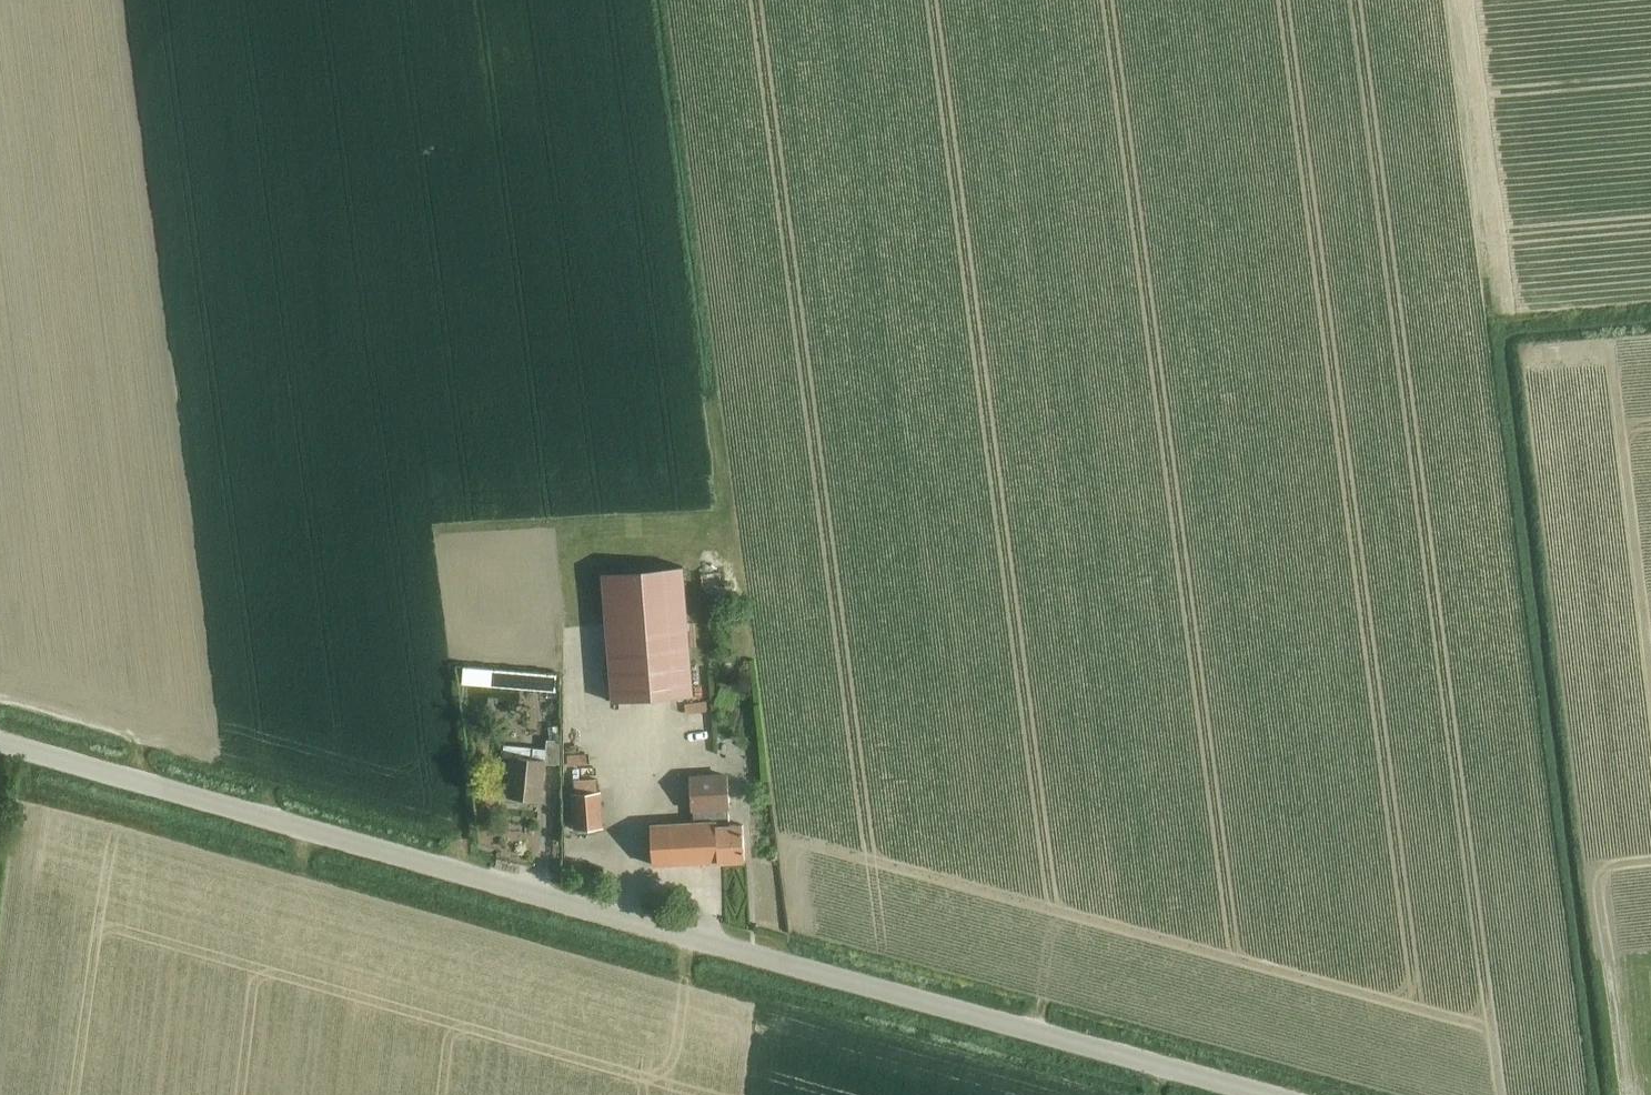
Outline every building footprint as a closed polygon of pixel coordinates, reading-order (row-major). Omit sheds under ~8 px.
[(602,573),(612,701),(692,695),(683,566),(602,573)] [(504,745),(503,756),(514,757),(510,798),(511,798),(543,801),(547,765),(560,766),(559,741),(546,740),(545,749),(504,745)] [(745,823),(730,824),(730,806),(731,806),(730,775),(692,776),(693,807),(695,807),(695,822),(652,823),(653,862),(746,860),(745,823)] [(573,795),(576,830),(603,828),(601,793),(597,793),(596,780),(577,781),(578,795),(573,795)]
